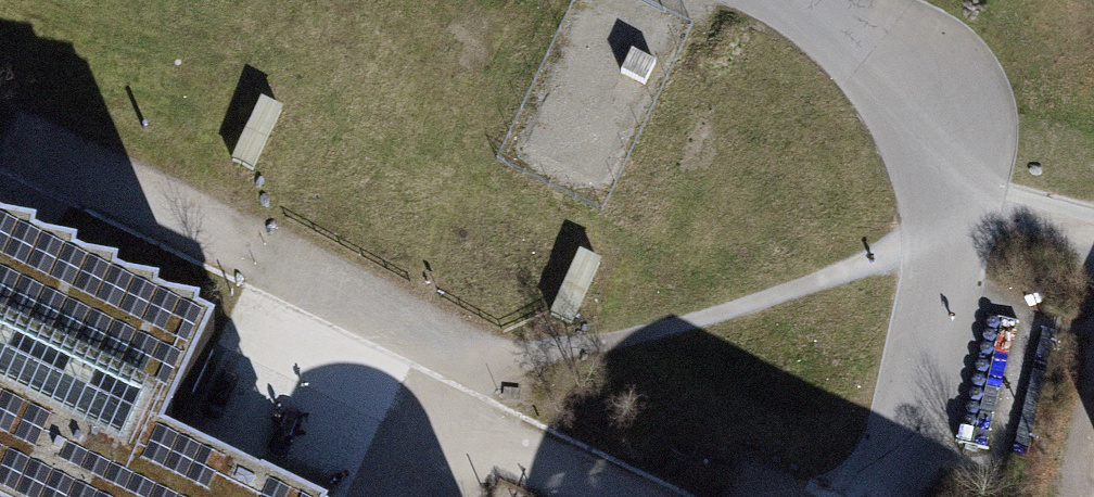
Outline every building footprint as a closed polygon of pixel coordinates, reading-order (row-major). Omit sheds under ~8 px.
[(242,167),(252,172),(281,111),(261,102),(232,162),(242,167)] [(164,462),(218,347),(51,269),(0,246),(0,405),(155,479),(164,462)] [(560,319),(570,324),(600,263),(580,254),(551,315),(560,319)] [(0,405),(0,496),(238,496),(216,487),(192,476),(164,462),(155,479),(0,405)]
